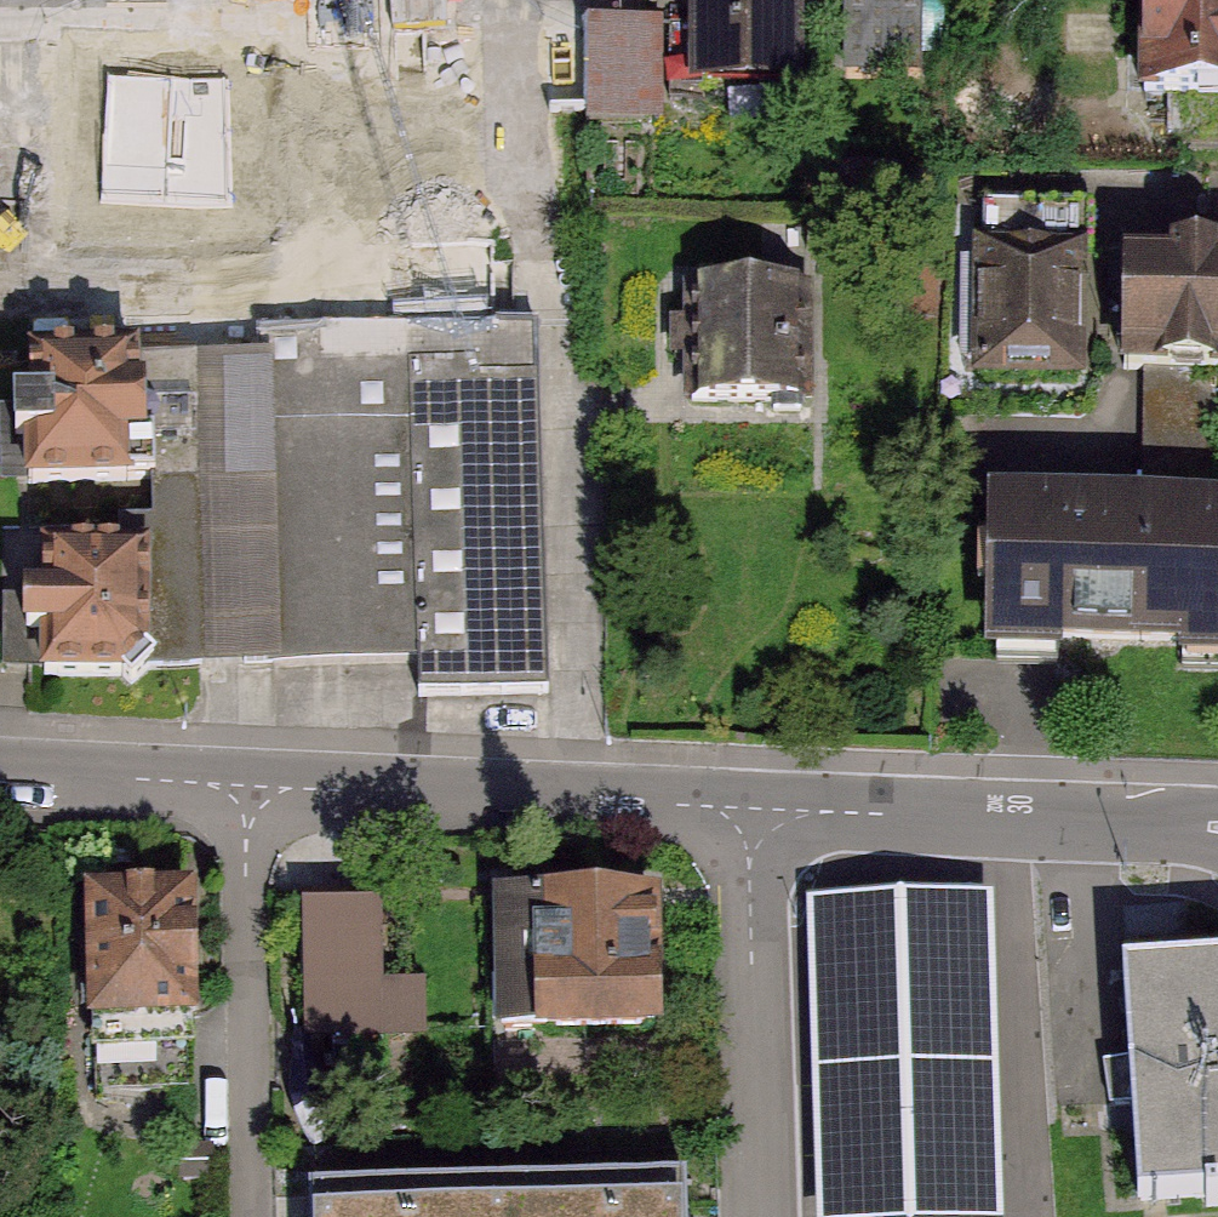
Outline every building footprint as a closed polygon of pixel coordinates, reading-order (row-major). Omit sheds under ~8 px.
[(702,69),(789,69),(789,0),(702,0),(702,69)] [(925,0),(852,0),(854,50),(927,47),(925,0)] [(1103,111),(1217,108),(1217,0),(1100,0),(1103,111)] [(650,27),(579,29),(580,107),(580,109),(652,107),(650,27)] [(0,36),(0,321),(190,315),(180,29),(0,36)] [(579,29),(256,36),(269,654),(421,651),(422,696),(547,693),(539,328),(497,329),(495,243),(545,242),(542,108),(580,107),(579,29)] [(1066,263),(972,262),(971,386),(1064,387),(1066,263)] [(1101,268),(1102,381),(1217,380),(1217,266),(1101,268)] [(807,293),(684,296),(687,417),(810,414),(807,293)] [(123,379),(8,379),(8,426),(8,489),(122,490),(123,379)] [(1210,516),(973,513),(975,666),(1214,664),(1210,516)] [(144,550),(44,552),(45,599),(29,600),(30,676),(146,673),(144,550)] [(191,903),(70,906),(73,1050),(195,1047),(191,903)] [(406,916),(296,920),(300,1051),(410,1047),(406,916)] [(638,920),(500,921),(501,1047),(639,1047),(638,920)] [(829,927),(827,990),(857,991),(930,994),(1004,996),(1006,934),(947,932),(829,927)] [(1104,995),(1118,1208),(1217,1201),(1217,987),(1104,995)] [(857,991),(867,1216),(938,1216),(930,994),(857,991)] [(997,1216),(1056,1216),(1054,1181),(995,1184),(997,1216)]
